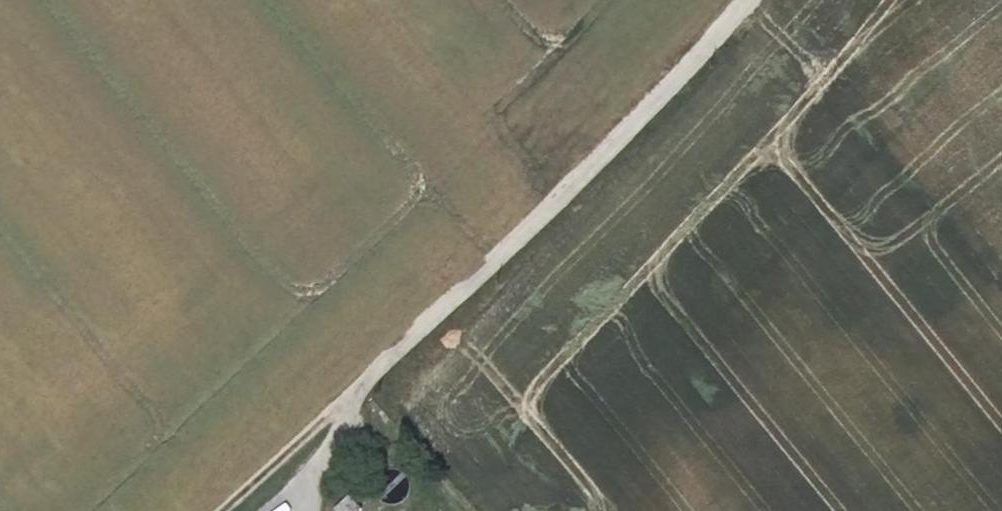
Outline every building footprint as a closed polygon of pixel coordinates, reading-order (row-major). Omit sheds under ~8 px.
[(334,510),(335,510),(361,510),(364,509),(351,494),(334,510)]
